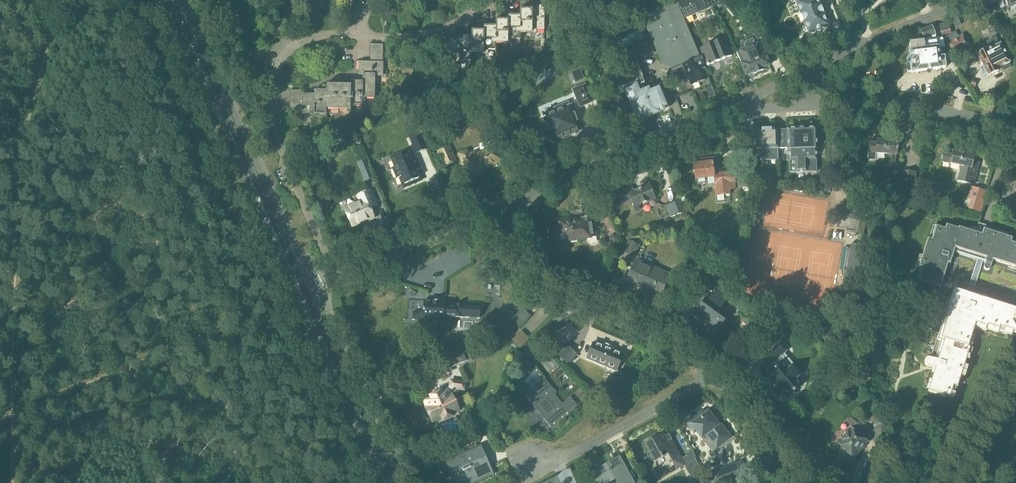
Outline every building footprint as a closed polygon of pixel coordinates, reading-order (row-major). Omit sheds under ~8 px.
[(699,57),(683,20),(675,0),(640,15),(662,68),(670,69),(688,61),(699,57)] [(683,20),(722,3),(719,0),(676,0),(675,0),(683,20)] [(822,29),(830,26),(819,0),(791,0),(793,3),(796,2),(810,34),(818,31),(819,31),(820,31),(821,31),(821,30),(822,30),(822,29)] [(532,1),(532,9),(520,9),(520,12),(508,12),(508,20),(496,20),(496,23),(484,23),(484,30),(472,30),(472,34),(460,33),(460,41),(448,41),(448,64),(464,64),(464,61),(472,61),(472,54),(488,54),(488,50),(497,50),(497,43),(512,43),(512,39),(521,40),(521,32),(537,32),(537,29),(545,29),(545,2),(532,1)] [(592,59),(644,38),(638,23),(586,44),(592,59)] [(950,33),(948,23),(940,25),(942,35),(950,33)] [(913,72),(946,68),(944,54),(939,55),(938,48),(944,47),(944,41),(942,38),(936,39),(936,36),(932,27),(921,31),(925,41),(924,42),(909,43),(911,62),(910,63),(907,64),(908,72),(911,71),(913,72)] [(754,28),(750,31),(757,40),(761,37),(754,28)] [(944,38),(954,56),(970,47),(963,34),(959,37),(955,31),(944,38)] [(999,45),(997,40),(995,37),(986,42),(990,50),(978,56),(983,67),(980,69),(984,77),(985,77),(988,76),(988,77),(999,71),(998,69),(1001,68),(1003,71),(1011,67),(1009,64),(1010,63),(1000,44),(999,45)] [(732,55),(725,38),(700,48),(707,65),(732,55)] [(742,50),(737,52),(741,64),(746,75),(753,72),(754,74),(764,70),(763,68),(770,65),(765,53),(762,55),(757,44),(755,45),(742,50)] [(682,65),(691,85),(705,80),(700,69),(706,67),(701,57),(699,57),(688,61),(688,62),(682,65)] [(383,62),(370,61),(359,61),(359,74),(363,74),(363,81),(363,85),(374,86),(374,74),(382,74),(382,62),(383,62)] [(647,90),(643,92),(640,85),(644,83),(642,79),(643,78),(636,61),(625,65),(627,71),(610,78),(613,86),(606,89),(610,98),(608,99),(615,116),(627,112),(620,95),(625,93),(637,121),(657,113),(668,108),(659,86),(647,91),(647,90)] [(303,96),(303,102),(303,105),(314,106),(314,113),(327,114),(327,103),(338,104),(338,107),(351,107),(351,104),(363,105),(363,97),(375,97),(375,86),(374,86),(363,85),(363,81),(351,81),(351,84),(327,84),(327,90),(315,90),(315,94),(303,94),(303,96)] [(592,102),(585,85),(573,90),(580,107),(592,102)] [(553,141),(581,130),(571,105),(570,106),(568,102),(553,108),(555,112),(545,116),(544,114),(541,115),(543,119),(544,118),(546,124),(541,126),(545,136),(550,134),(553,141)] [(788,129),(778,130),(778,148),(788,148),(789,160),(796,160),(796,172),(817,171),(816,149),(817,149),(817,128),(807,128),(798,128),(798,129),(788,129)] [(779,160),(778,148),(778,130),(778,129),(777,129),(756,130),(756,149),(758,149),(759,156),(760,156),(760,161),(767,160),(767,158),(778,157),(778,160),(779,160)] [(422,136),(410,141),(415,154),(427,149),(422,136)] [(897,155),(898,142),(877,140),(877,144),(869,143),(869,153),(868,153),(867,159),(869,160),(873,161),(875,159),(876,153),(889,154),(888,168),(895,169),(896,154),(897,155)] [(444,166),(456,160),(449,146),(438,151),(444,166)] [(410,148),(390,156),(394,167),(392,168),(396,179),(399,178),(403,189),(423,181),(419,170),(422,168),(418,158),(414,159),(410,148)] [(501,161),(496,148),(476,156),(475,153),(469,155),(468,150),(459,154),(469,177),(483,171),(481,168),(490,164),(490,165),(501,161)] [(942,162),(960,166),(957,181),(974,185),(980,162),(974,160),(975,156),(954,151),(953,154),(944,152),(942,162)] [(707,179),(714,179),(716,196),(730,195),(730,189),(736,189),(734,171),(718,173),(716,157),(704,159),(704,162),(694,164),(696,180),(707,178),(707,179)] [(368,158),(359,162),(366,179),(375,176),(368,158)] [(901,171),(900,190),(915,191),(916,172),(901,171)] [(635,206),(655,198),(648,180),(641,183),(643,187),(632,191),(630,188),(620,192),(624,201),(632,198),(635,206)] [(986,191),(974,188),(968,209),(980,212),(986,191)] [(359,223),(374,217),(370,208),(376,205),(370,191),(362,194),(365,200),(345,208),(352,226),(354,225),(355,226),(359,224),(359,223)] [(685,212),(681,200),(666,205),(670,217),(685,212)] [(597,237),(596,229),(594,216),(570,220),(570,221),(558,223),(559,230),(565,230),(567,242),(570,241),(571,243),(578,242),(577,240),(597,237)] [(1015,333),(1015,239),(977,227),(976,232),(958,227),(958,228),(946,225),(945,229),(936,226),(932,239),(927,238),(918,267),(922,268),(919,280),(952,290),(931,359),(930,358),(929,358),(928,358),(927,358),(927,359),(926,359),(925,360),(925,361),(925,362),(925,363),(925,364),(926,364),(927,365),(927,366),(935,368),(928,391),(950,398),(954,386),(958,388),(969,352),(967,351),(975,325),(987,329),(988,327),(994,329),(995,327),(1015,333)] [(640,245),(627,239),(622,252),(634,257),(640,245)] [(859,278),(864,246),(852,244),(851,253),(849,252),(846,267),(848,267),(847,276),(859,278)] [(660,299),(671,275),(637,259),(626,284),(642,291),(643,288),(649,291),(648,294),(660,299)] [(688,268),(682,281),(688,284),(694,271),(688,268)] [(718,277),(711,272),(705,268),(696,279),(709,289),(718,277)] [(701,303),(692,314),(698,319),(699,318),(716,332),(723,323),(725,321),(727,318),(724,315),(718,311),(726,301),(729,297),(717,288),(714,292),(710,298),(706,295),(701,303)] [(413,312),(412,319),(443,321),(451,322),(451,317),(463,317),(464,317),(479,318),(480,306),(464,305),(455,304),(455,308),(444,307),(445,302),(424,300),(423,312),(413,312)] [(520,325),(530,315),(523,308),(516,315),(517,318),(503,324),(505,331),(520,325)] [(521,349),(530,339),(521,332),(513,341),(521,349)] [(595,342),(588,358),(617,370),(624,354),(595,342)] [(567,343),(557,352),(567,363),(578,354),(567,343)] [(779,344),(763,358),(769,365),(772,363),(775,368),(768,374),(774,381),(773,382),(780,391),(782,390),(788,397),(788,396),(790,398),(796,393),(794,391),(802,385),(796,378),(798,376),(790,367),(788,369),(783,363),(787,360),(782,354),(786,352),(779,344)] [(463,353),(442,363),(447,374),(453,372),(451,368),(467,360),(463,353)] [(530,373),(532,361),(520,359),(518,372),(530,373)] [(545,379),(525,395),(550,427),(577,405),(571,397),(563,404),(555,395),(556,394),(552,390),(554,389),(545,379)] [(465,390),(465,382),(451,380),(450,388),(451,388),(450,389),(448,389),(441,392),(441,391),(431,396),(432,398),(425,401),(428,407),(427,407),(433,421),(442,417),(444,419),(452,416),(451,413),(458,410),(452,396),(459,392),(458,389),(465,390)] [(724,442),(729,437),(718,423),(716,424),(708,413),(705,415),(703,412),(688,423),(694,431),(696,430),(702,437),(706,434),(713,443),(720,437),(724,442)] [(873,431),(882,438),(891,425),(878,416),(873,424),(876,426),(873,431)] [(864,429),(856,423),(850,418),(846,422),(852,428),(847,433),(846,432),(844,433),(841,436),(841,439),(842,440),(839,444),(847,451),(847,453),(850,455),(853,455),(854,457),(866,442),(858,435),(864,429)] [(487,424),(481,426),(485,435),(490,432),(487,424)] [(480,437),(476,428),(471,431),(474,439),(480,437)] [(685,466),(670,437),(666,439),(663,434),(645,443),(655,462),(669,455),(677,470),(684,466),(685,466)] [(437,457),(441,465),(438,466),(445,479),(453,476),(465,470),(471,482),(474,482),(493,474),(483,453),(484,453),(481,447),(478,448),(471,451),(468,452),(464,454),(461,446),(437,457)] [(625,467),(622,469),(617,459),(596,470),(603,482),(607,482),(615,478),(618,482),(634,482),(625,467)] [(685,466),(684,466),(693,482),(704,477),(695,460),(685,466)] [(732,466),(710,475),(710,476),(707,478),(709,482),(713,482),(720,482),(736,476),(732,466)]
